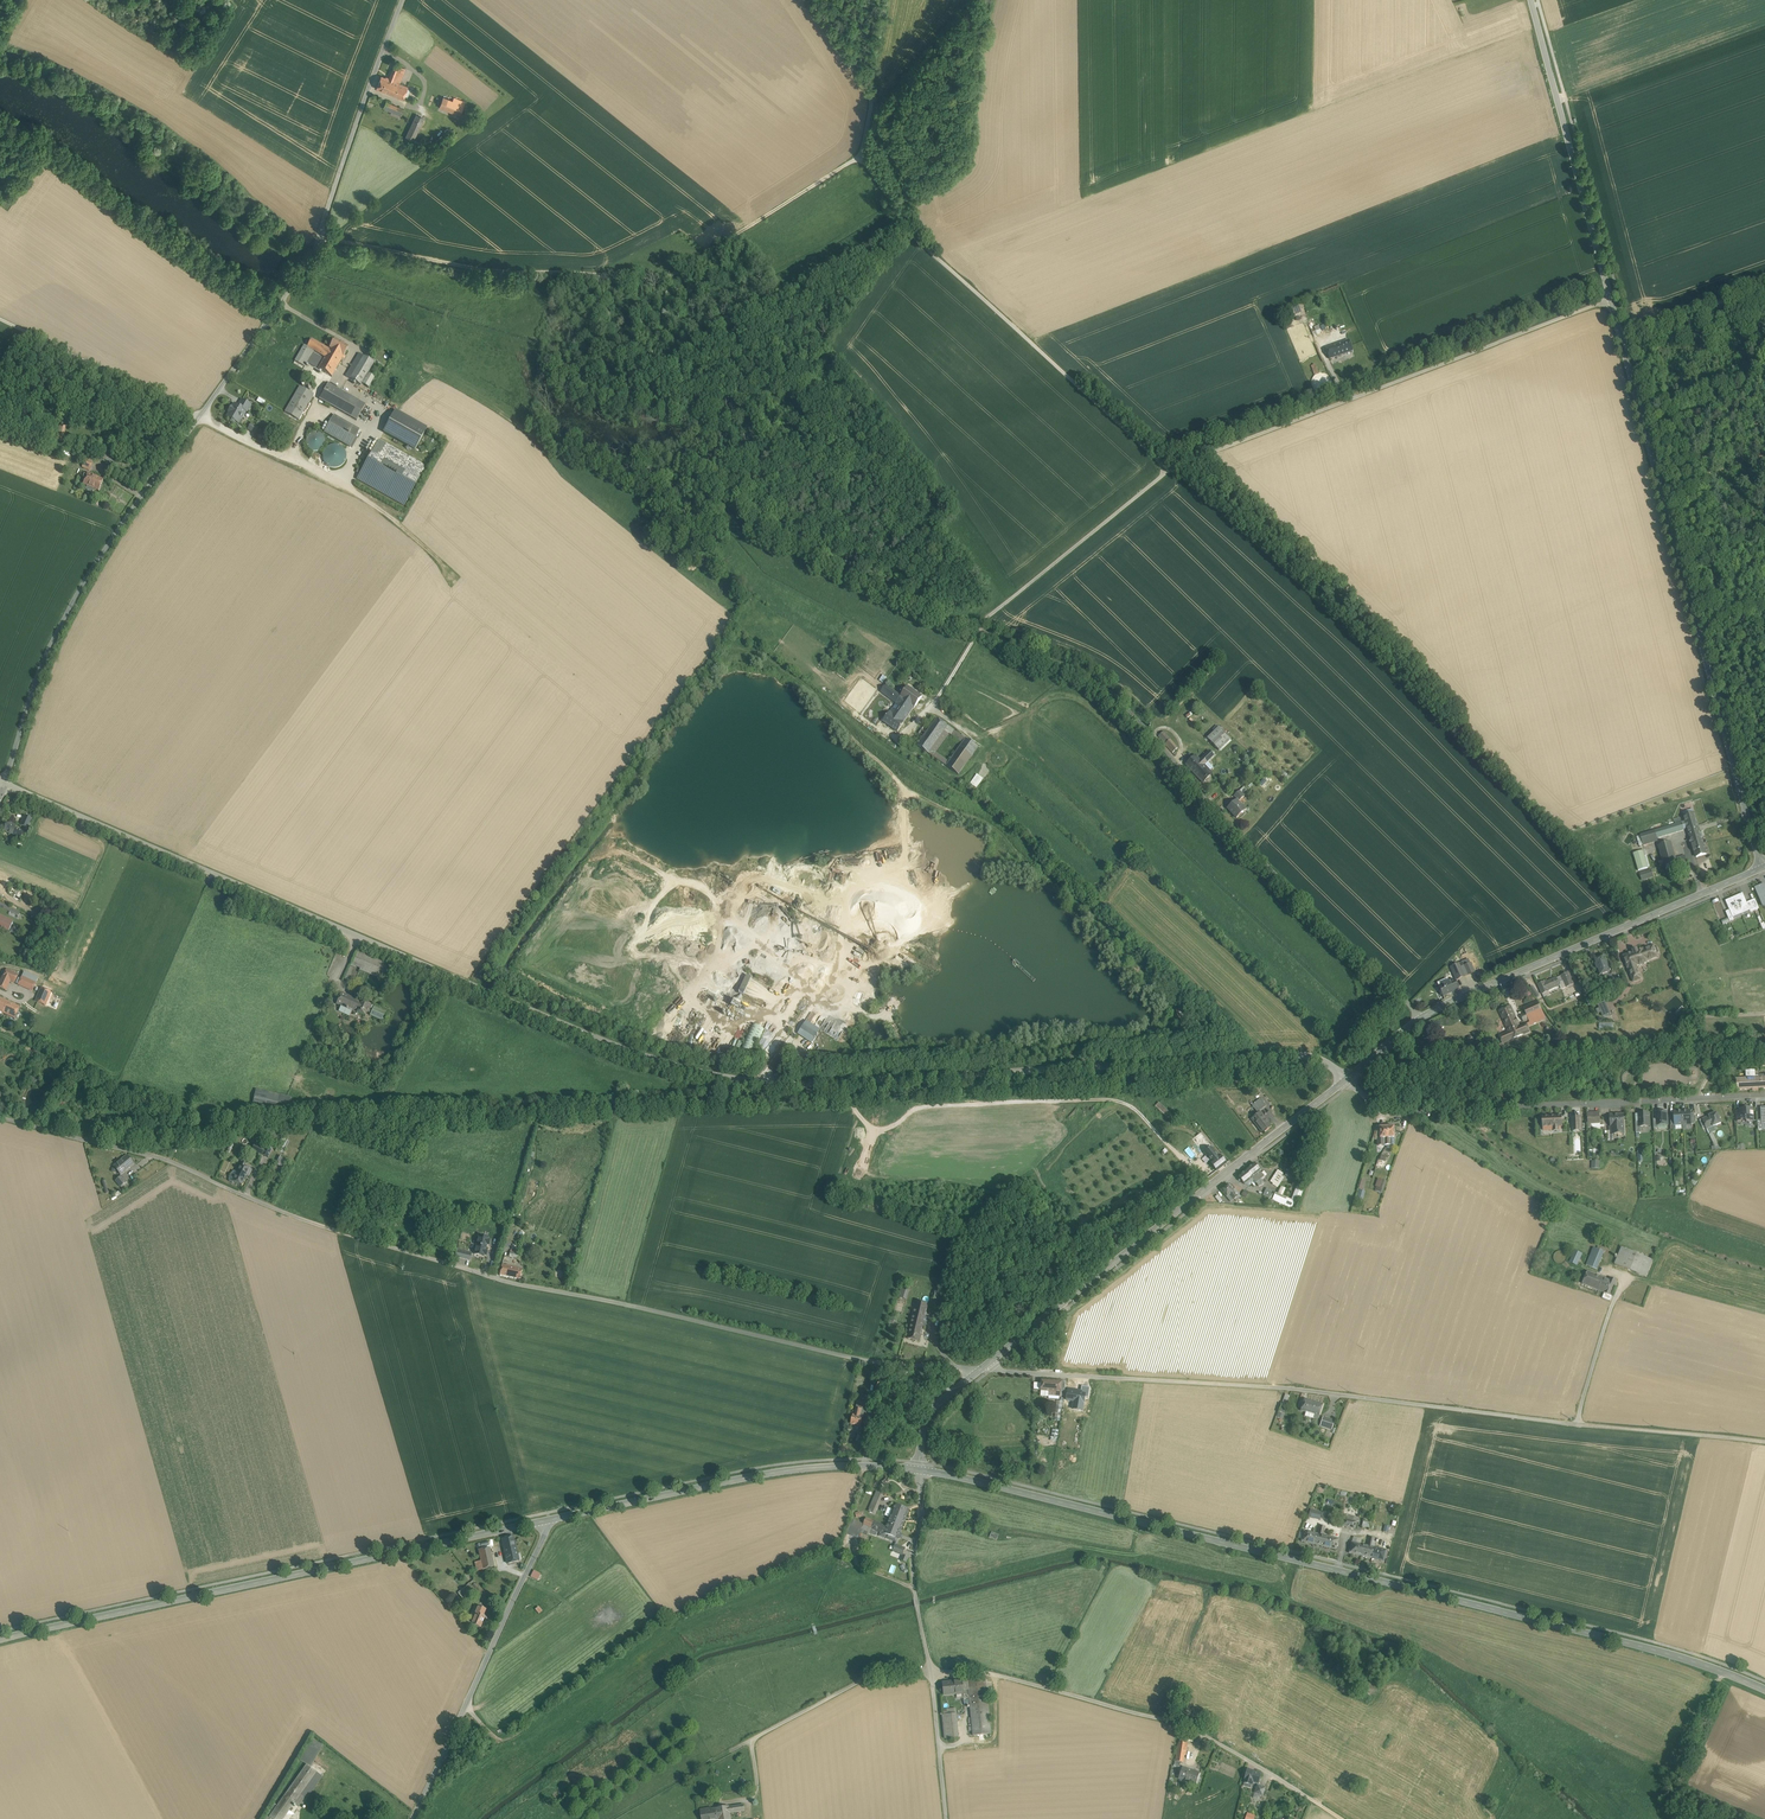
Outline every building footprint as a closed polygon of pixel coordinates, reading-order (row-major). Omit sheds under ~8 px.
[(407,87),(393,81),(399,66),(394,64),(388,79),(391,80),(386,91),(403,98),(407,87)] [(388,79),(381,76),(377,88),(386,91),(391,80),(388,79)] [(442,96),(438,106),(460,114),(465,100),(454,96),(453,100),(442,96)] [(387,101),(383,108),(391,112),(390,113),(399,117),(403,108),(387,101)] [(424,118),(416,114),(405,139),(413,143),(424,118)] [(1325,331),(1323,324),(1314,327),(1315,331),(1312,332),(1313,334),(1325,331)] [(311,338),(298,361),(307,366),(309,363),(335,377),(352,346),(335,336),(329,348),(311,338)] [(1349,340),(1329,347),(1333,357),(1353,351),(1349,340)] [(374,364),(363,358),(350,378),(368,389),(375,378),(368,373),(374,364)] [(365,405),(328,384),(319,400),(356,421),(365,405)] [(316,396),(300,387),(286,411),(302,420),(316,396)] [(259,397),(256,401),(264,405),(266,400),(259,397)] [(239,407),(234,405),(227,418),(239,425),(243,418),(248,421),(252,414),(248,412),(253,404),(244,399),(239,407)] [(395,411),(383,432),(416,451),(428,430),(395,411)] [(360,431),(334,416),(324,432),(350,447),(360,431)] [(249,423),(247,430),(256,433),(258,426),(249,423)] [(304,445),(319,453),(327,438),(312,430),(304,445)] [(428,469),(379,440),(356,480),(405,508),(428,469)] [(348,448),(328,442),(322,463),(342,468),(348,448)] [(101,458),(107,464),(112,459),(106,454),(101,458)] [(83,467),(90,470),(93,463),(85,460),(83,467)] [(105,480),(86,471),(81,483),(100,492),(105,480)] [(839,642),(836,644),(838,646),(834,650),(838,653),(844,647),(839,642)] [(830,672),(827,677),(833,680),(836,675),(830,672)] [(896,703),(890,713),(883,722),(898,732),(904,723),(914,707),(900,697),(901,696),(886,685),(881,692),(896,703)] [(922,697),(908,687),(901,696),(900,697),(914,707),(915,708),(922,697)] [(932,716),(917,737),(921,740),(936,719),(932,716)] [(921,740),(917,746),(929,754),(948,727),(936,719),(921,740)] [(948,727),(929,754),(947,767),(949,763),(935,753),(949,734),(963,743),(966,739),(948,727)] [(1231,739),(1219,727),(1208,739),(1219,751),(1231,739)] [(1178,749),(1166,735),(1161,739),(1172,753),(1178,749)] [(949,763),(947,767),(959,775),(978,748),(966,739),(963,743),(949,763)] [(1200,761),(1193,753),(1183,762),(1192,772),(1202,763),(1204,765),(1214,756),(1210,751),(1200,761)] [(1202,763),(1192,772),(1203,783),(1212,774),(1204,765),(1202,763)] [(976,775),(970,784),(977,789),(983,779),(976,775)] [(1239,791),(1234,796),(1237,799),(1239,801),(1244,797),(1242,794),(1239,791)] [(1237,799),(1227,808),(1237,818),(1246,809),(1242,805),(1241,805),(1238,802),(1239,801),(1237,799)] [(1704,845),(1694,814),(1684,817),(1694,848),(1704,845)] [(17,826),(8,822),(4,831),(21,838),(24,832),(16,828),(17,826)] [(1682,823),(1655,831),(1657,838),(1684,830),(1682,823)] [(1655,831),(1641,836),(1644,846),(1658,841),(1657,838),(1655,831)] [(1670,843),(1659,846),(1665,867),(1676,863),(1675,859),(1670,843)] [(1704,845),(1694,848),(1696,857),(1706,854),(1704,845)] [(1638,870),(1650,867),(1645,849),(1633,853),(1638,870)] [(1685,856),(1675,859),(1676,863),(1678,868),(1687,865),(1685,856)] [(1652,871),(1640,874),(1642,880),(1653,876),(1652,871)] [(1755,888),(1762,906),(1764,905),(1764,885),(1764,884),(1755,888)] [(13,887),(12,886),(8,893),(12,895),(17,886),(14,885),(13,887)] [(1741,913),(1750,909),(1743,894),(1735,898),(1741,913)] [(1732,917),(1741,913),(1735,898),(1726,902),(1732,917)] [(13,921),(0,914),(0,927),(8,931),(13,921)] [(1654,946),(1647,948),(1651,959),(1658,956),(1654,946)] [(1643,948),(1638,950),(1637,949),(1633,951),(1633,952),(1623,956),(1628,969),(1628,968),(1633,982),(1641,979),(1636,965),(1639,964),(1640,965),(1645,963),(1644,962),(1648,961),(1647,960),(1651,959),(1647,948),(1643,950),(1643,948)] [(395,967),(366,955),(360,969),(389,981),(395,967)] [(1605,955),(1593,959),(1600,978),(1612,974),(1605,955)] [(1459,964),(1451,967),(1457,980),(1464,976),(1459,964)] [(18,975),(7,970),(4,977),(10,980),(15,983),(18,975)] [(1569,973),(1561,976),(1563,981),(1566,988),(1574,984),(1569,973)] [(742,994),(750,977),(745,975),(737,991),(742,994)] [(1557,978),(1545,983),(1545,982),(1538,985),(1542,994),(1549,991),(1549,990),(1560,985),(1559,983),(1563,981),(1561,976),(1557,978)] [(4,977),(3,977),(0,983),(0,987),(6,990),(10,980),(4,977)] [(36,983),(22,977),(19,984),(33,991),(36,983)] [(1454,980),(1439,986),(1443,996),(1458,989),(1454,980)] [(1530,988),(1536,998),(1540,996),(1533,985),(1530,988)] [(50,992),(42,988),(36,1002),(45,1005),(50,992)] [(361,1001),(342,992),(336,1004),(341,1006),(339,1011),(350,1016),(351,1014),(352,1011),(356,1013),(356,1012),(365,1016),(367,1012),(369,1008),(371,1005),(361,1001)] [(1676,996),(1665,1006),(1672,1014),(1683,1003),(1676,996)] [(0,999),(0,1015),(1,1015),(3,1012),(6,1014),(11,1004),(0,999)] [(737,1008),(739,1003),(732,1000),(727,1010),(738,1015),(740,1010),(737,1008)] [(1538,1001),(1524,1007),(1531,1022),(1526,1024),(1527,1026),(1545,1018),(1538,1001)] [(1605,1002),(1599,1005),(1603,1016),(1611,1016),(1605,1002)] [(19,1008),(11,1004),(6,1014),(15,1018),(19,1008)] [(389,1012),(375,1006),(373,1010),(369,1008),(367,1012),(371,1013),(371,1014),(385,1021),(389,1012)] [(1520,1027),(1511,1007),(1500,1011),(1509,1032),(1500,1036),(1503,1043),(1530,1032),(1527,1026),(1526,1024),(1520,1027)] [(820,1030),(806,1021),(801,1030),(803,1031),(801,1033),(806,1036),(805,1038),(812,1043),(820,1030)] [(752,1023),(741,1051),(751,1055),(763,1028),(752,1023)] [(713,1040),(708,1054),(725,1060),(729,1048),(739,1051),(743,1039),(718,1030),(718,1032),(714,1031),(711,1039),(713,1040)] [(1737,1080),(1737,1079),(1737,1091),(1738,1091),(1764,1089),(1764,1078),(1737,1080)] [(291,1099),(256,1090),(252,1108),(286,1117),(289,1107),(291,1099)] [(1261,1099),(1252,1106),(1257,1113),(1266,1106),(1261,1099)] [(1159,1102),(1155,1106),(1169,1118),(1172,1114),(1159,1102)] [(1752,1108),(1746,1108),(1746,1110),(1740,1110),(1740,1111),(1741,1120),(1746,1119),(1746,1122),(1747,1122),(1750,1124),(1752,1122),(1754,1122),(1753,1111),(1752,1111),(1752,1108)] [(1690,1111),(1682,1112),(1683,1125),(1691,1124),(1690,1114),(1690,1111)] [(1272,1127),(1261,1112),(1251,1119),(1263,1134),(1272,1127)] [(1667,1112),(1657,1113),(1658,1119),(1658,1125),(1668,1125),(1667,1112)] [(1682,1112),(1674,1112),(1674,1115),(1675,1125),(1683,1125),(1682,1112)] [(1600,1113),(1588,1114),(1588,1125),(1600,1124),(1600,1113)] [(1649,1113),(1639,1114),(1640,1122),(1640,1127),(1650,1126),(1649,1113)] [(1717,1113),(1703,1119),(1704,1124),(1707,1129),(1721,1123),(1719,1118),(1721,1118),(1720,1115),(1718,1115),(1717,1113)] [(1623,1115),(1611,1116),(1611,1127),(1612,1127),(1613,1139),(1619,1139),(1619,1138),(1624,1138),(1624,1126),(1623,1115)] [(1562,1116),(1543,1117),(1544,1127),(1553,1127),(1554,1131),(1560,1131),(1560,1130),(1559,1127),(1562,1127),(1562,1116)] [(1572,1132),(1583,1131),(1582,1116),(1571,1117),(1572,1132)] [(1720,1148),(1712,1132),(1709,1134),(1712,1140),(1716,1150),(1720,1148)] [(284,1153),(290,1140),(286,1139),(281,1152),(284,1153)] [(264,1149),(254,1144),(252,1150),(262,1155),(265,1150),(264,1149),(265,1149),(264,1149)] [(273,1148),(267,1145),(264,1149),(265,1149),(264,1149),(265,1150),(262,1155),(268,1158),(273,1148)] [(1201,1145),(1193,1151),(1198,1158),(1206,1152),(1201,1145)] [(1218,1157),(1214,1152),(1211,1154),(1209,1155),(1207,1157),(1211,1163),(1217,1170),(1225,1164),(1219,1156),(1218,1158),(1218,1157)] [(127,1155),(114,1166),(121,1174),(134,1164),(127,1155)] [(1260,1171),(1254,1164),(1246,1170),(1246,1171),(1254,1181),(1256,1183),(1258,1186),(1259,1187),(1261,1186),(1262,1186),(1264,1184),(1264,1183),(1261,1179),(1264,1177),(1260,1171)] [(237,1172),(234,1171),(233,1171),(232,1173),(230,1173),(229,1177),(229,1178),(229,1180),(229,1181),(233,1183),(233,1181),(242,1185),(246,1176),(249,1177),(252,1170),(245,1166),(241,1165),(237,1172)] [(1278,1170),(1270,1182),(1273,1184),(1275,1186),(1281,1176),(1279,1175),(1281,1172),(1278,1170)] [(1254,1181),(1246,1171),(1239,1177),(1244,1184),(1249,1186),(1253,1183),(1252,1182),(1254,1181)] [(128,1184),(122,1176),(116,1181),(122,1189),(128,1184)] [(1377,1178),(1375,1191),(1383,1193),(1386,1180),(1377,1178)] [(1227,1184),(1224,1186),(1224,1188),(1221,1190),(1227,1197),(1229,1195),(1233,1200),(1238,1197),(1228,1185),(1227,1184)] [(1303,1189),(1297,1187),(1292,1198),(1299,1201),(1303,1189)] [(1266,1188),(1262,1195),(1269,1198),(1272,1191),(1266,1188)] [(1287,1198),(1275,1193),(1272,1200),(1284,1205),(1287,1198)] [(1297,1203),(1287,1198),(1284,1205),(1293,1209),(1295,1207),(1297,1203)] [(488,1238),(479,1236),(475,1254),(483,1256),(488,1238)] [(1654,1260),(1622,1247),(1615,1264),(1646,1277),(1654,1260)] [(456,1248),(455,1253),(461,1255),(460,1257),(470,1260),(472,1252),(456,1248)] [(1604,1252),(1594,1248),(1586,1265),(1597,1269),(1604,1252)] [(1566,1260),(1567,1258),(1566,1255),(1565,1253),(1563,1252),(1560,1251),(1558,1252),(1556,1253),(1554,1255),(1554,1258),(1554,1260),(1556,1262),(1558,1264),(1560,1264),(1563,1264),(1565,1262),(1566,1260)] [(1575,1251),(1570,1262),(1577,1265),(1582,1254),(1575,1251)] [(522,1269),(502,1265),(500,1275),(520,1279),(522,1269)] [(1605,1278),(1588,1271),(1582,1284),(1599,1291),(1605,1278)] [(1611,1281),(1605,1278),(1599,1291),(1605,1293),(1602,1298),(1610,1302),(1613,1296),(1610,1295),(1617,1281),(1612,1278),(1611,1281)] [(907,1295),(900,1293),(896,1307),(903,1309),(907,1295)] [(928,1304),(917,1301),(911,1324),(922,1327),(928,1304)] [(911,1324),(908,1339),(919,1341),(922,1327),(911,1324)] [(1062,1381),(1042,1379),(1041,1390),(1049,1391),(1057,1392),(1061,1392),(1062,1382),(1062,1381)] [(1081,1392),(1068,1390),(1067,1400),(1079,1402),(1081,1392)] [(1323,1404),(1305,1399),(1301,1411),(1306,1412),(1305,1416),(1313,1419),(1313,1418),(1318,1419),(1323,1404)] [(871,1404),(862,1402),(861,1409),(869,1411),(871,1404)] [(1086,1405),(1079,1404),(1077,1411),(1085,1413),(1086,1405)] [(861,1409),(856,1408),(854,1415),(853,1415),(851,1424),(861,1427),(863,1417),(860,1416),(861,1409)] [(1335,1421),(1323,1417),(1320,1426),(1328,1428),(1328,1429),(1332,1430),(1335,1421)] [(877,1493),(869,1511),(875,1514),(882,1495),(877,1493)] [(909,1509),(895,1504),(886,1527),(884,1533),(898,1538),(909,1509)] [(886,1527),(866,1518),(862,1528),(868,1530),(869,1527),(884,1533),(886,1527)] [(1364,1518),(1362,1527),(1369,1529),(1371,1520),(1364,1518)] [(1342,1526),(1342,1527),(1355,1530),(1357,1522),(1344,1519),(1342,1526)] [(1316,1534),(1304,1531),(1301,1542),(1313,1545),(1314,1539),(1315,1539),(1316,1534)] [(1320,1535),(1316,1534),(1315,1539),(1314,1539),(1313,1545),(1324,1547),(1327,1536),(1323,1536),(1320,1535)] [(513,1536),(502,1539),(505,1549),(516,1547),(513,1536)] [(1339,1539),(1327,1536),(1324,1547),(1336,1550),(1339,1539)] [(1356,1543),(1352,1542),(1349,1553),(1361,1556),(1364,1545),(1360,1544),(1362,1540),(1357,1539),(1356,1543)] [(905,1549),(895,1545),(893,1551),(903,1555),(905,1549)] [(1367,1546),(1364,1545),(1361,1556),(1372,1559),(1373,1553),(1374,1548),(1371,1547),(1367,1546)] [(490,1547),(478,1550),(481,1561),(483,1570),(490,1568),(494,1567),(490,1547)] [(516,1547),(505,1549),(508,1563),(519,1561),(516,1547)] [(1387,1551),(1374,1548),(1373,1553),(1372,1559),(1384,1562),(1387,1551)] [(540,1574),(534,1570),(531,1577),(537,1580),(540,1574)] [(480,1576),(476,1579),(482,1587),(486,1584),(480,1576)] [(478,1585),(474,1580),(469,1584),(474,1589),(478,1585)] [(469,1584),(458,1593),(463,1599),(474,1589),(469,1584)] [(490,1599),(478,1585),(474,1589),(485,1603),(490,1599)] [(478,1606),(475,1613),(476,1614),(474,1619),(468,1616),(466,1621),(472,1624),(471,1624),(480,1628),(485,1617),(483,1616),(486,1609),(478,1606)] [(986,1679),(968,1681),(969,1700),(973,1736),(991,1734),(986,1679)] [(955,1682),(943,1683),(944,1693),(952,1692),(952,1694),(963,1693),(963,1684),(962,1681),(955,1681),(955,1682)] [(956,1714),(942,1715),(945,1739),(959,1737),(956,1714)] [(1187,1738),(1180,1737),(1180,1742),(1178,1742),(1176,1758),(1183,1759),(1184,1755),(1186,1755),(1187,1744),(1186,1743),(1187,1738)] [(307,1764),(280,1802),(290,1809),(295,1802),(317,1771),(307,1764)] [(1199,1773),(1183,1768),(1179,1779),(1196,1784),(1199,1773)] [(1262,1773),(1247,1769),(1244,1783),(1251,1785),(1252,1782),(1259,1784),(1262,1773)] [(317,1771),(295,1802),(301,1806),(323,1776),(317,1771)] [(1265,1788),(1258,1786),(1255,1793),(1262,1795),(1265,1788)] [(280,1802),(269,1817),(272,1818),(283,1818),(290,1809),(280,1802)] [(716,1808),(718,1818),(729,1818),(731,1818),(730,1813),(745,1811),(744,1805),(729,1807),(729,1806),(716,1808)] [(709,1810),(708,1809),(700,1810),(702,1818),(718,1818),(716,1809),(709,1810)]
